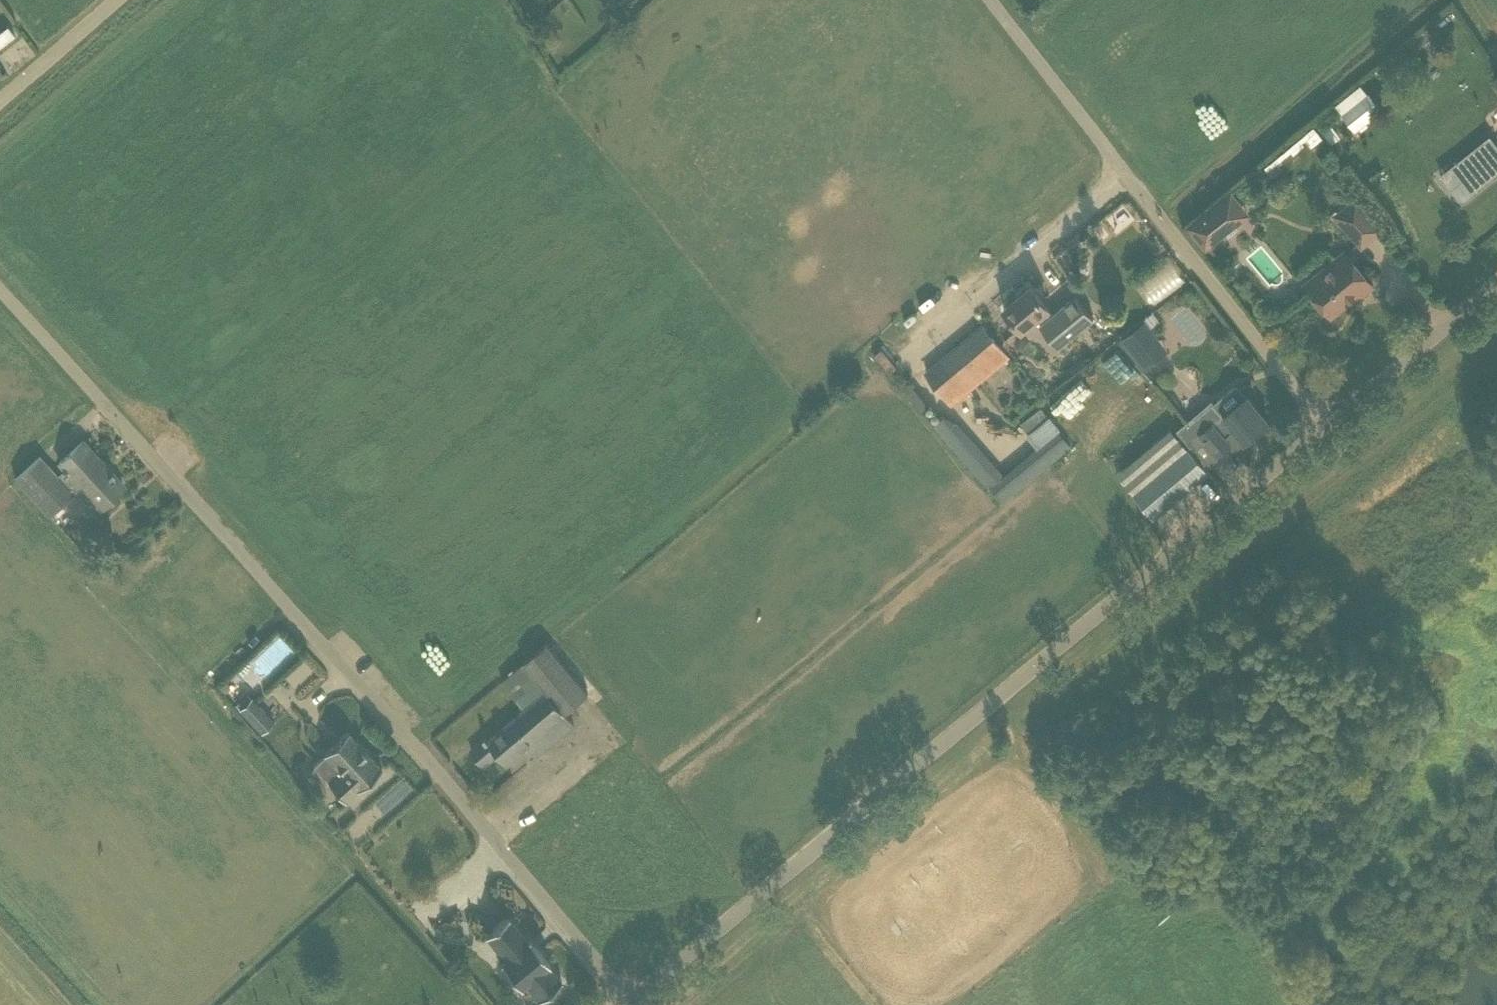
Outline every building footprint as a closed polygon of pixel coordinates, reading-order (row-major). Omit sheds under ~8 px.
[(7,26),(0,31),(0,46),(14,35),(7,26)] [(1355,130),(1381,110),(1383,109),(1370,91),(1368,92),(1342,113),(1355,130)] [(1490,132),(1440,172),(1463,200),(1496,173),(1496,141),(1490,132)] [(1188,225),(1206,248),(1250,215),(1231,190),(1188,225)] [(1334,213),(1360,244),(1381,226),(1356,196),(1334,213)] [(1359,296),(1374,284),(1346,250),(1306,284),(1332,315),(1357,294),(1359,296)] [(1049,307),(1031,285),(1004,307),(1023,329),(1039,316),(1044,322),(1041,325),(1059,346),(1094,317),(1076,295),(1054,314),(1049,308),(1049,307)] [(983,325),(927,372),(952,402),(1009,356),(983,325)] [(1144,365),(1147,368),(1162,356),(1137,325),(1118,339),(1141,368),(1144,365)] [(898,367),(891,358),(882,348),(875,354),(884,365),(890,372),(892,371),(898,367)] [(1129,362),(1107,380),(1139,421),(1161,404),(1129,362)] [(1246,441),(1269,421),(1248,395),(1247,396),(1237,384),(1214,403),(1224,415),(1223,416),(1224,417),(1215,424),(1213,422),(1201,432),(1218,454),(1230,444),(1238,447),(1246,441)] [(922,411),(929,405),(914,386),(907,392),(922,411)] [(1042,406),(1021,422),(1029,431),(1049,415),(1042,406)] [(990,486),(1003,501),(1071,446),(1059,429),(1038,447),(1005,474),(958,421),(946,415),(934,425),(989,488),(990,486)] [(50,517),(75,491),(78,494),(84,489),(102,509),(124,486),(83,441),(59,462),(66,469),(59,476),(41,456),(16,480),(50,517)] [(1155,516),(1209,471),(1188,446),(1133,492),(1155,516)] [(524,662),(525,663),(566,712),(589,693),(547,643),(524,662)] [(501,683),(525,709),(490,739),(487,736),(471,749),(485,765),(500,752),(508,762),(529,745),(538,756),(575,724),(566,712),(525,663),(501,683)] [(230,687),(225,681),(219,686),(225,692),(230,687)] [(240,709),(262,732),(274,721),(252,697),(240,709)] [(348,731),(324,752),(327,755),(314,766),(345,800),(357,788),(358,789),(382,768),(348,731)] [(508,917),(486,936),(505,959),(501,963),(522,987),(526,984),(539,1000),(562,982),(548,965),(550,964),(530,939),(528,941),(508,917)]
